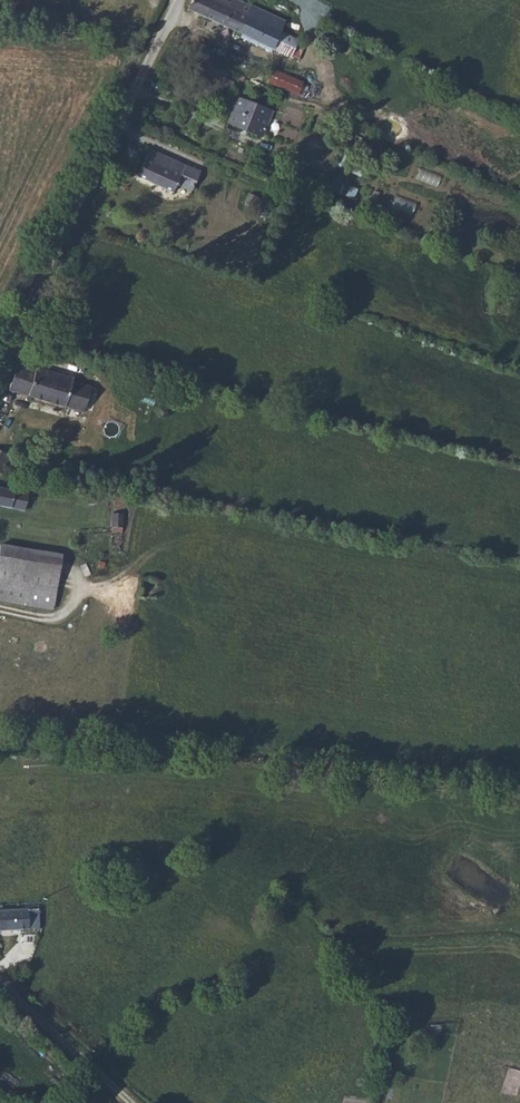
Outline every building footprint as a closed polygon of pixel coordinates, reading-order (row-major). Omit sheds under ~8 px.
[(239,0),(192,0),(187,9),(240,34),(253,7),(239,0)] [(284,22),(253,7),(240,34),(298,61),(305,43),(280,31),(284,22)] [(229,71),(222,68),(218,76),(224,80),(225,78),(229,71)] [(266,82),(297,95),(303,82),(271,69),(266,82)] [(224,80),(221,86),(230,91),(234,82),(225,78),(224,80)] [(262,137),(273,111),(236,97),(226,122),(262,137)] [(200,172),(150,148),(137,177),(172,193),(176,184),(191,191),(200,172)] [(326,187),(352,199),(358,185),(332,173),(326,187)] [(257,197),(249,194),(245,202),(253,206),(257,197)] [(411,214),(415,202),(394,194),(390,206),(411,214)] [(35,370),(16,364),(9,390),(83,412),(91,386),(72,381),(73,377),(36,366),(35,370)] [(13,456),(0,451),(0,471),(6,473),(13,456)] [(0,487),(0,506),(24,511),(28,493),(0,487)] [(122,533),(123,514),(112,513),(111,527),(112,527),(112,532),(122,533)] [(61,554),(1,545),(0,548),(0,579),(55,588),(61,554)] [(0,579),(0,601),(52,610),(55,588),(0,579)] [(0,911),(0,930),(39,928),(38,905),(32,905),(32,909),(0,911)]
